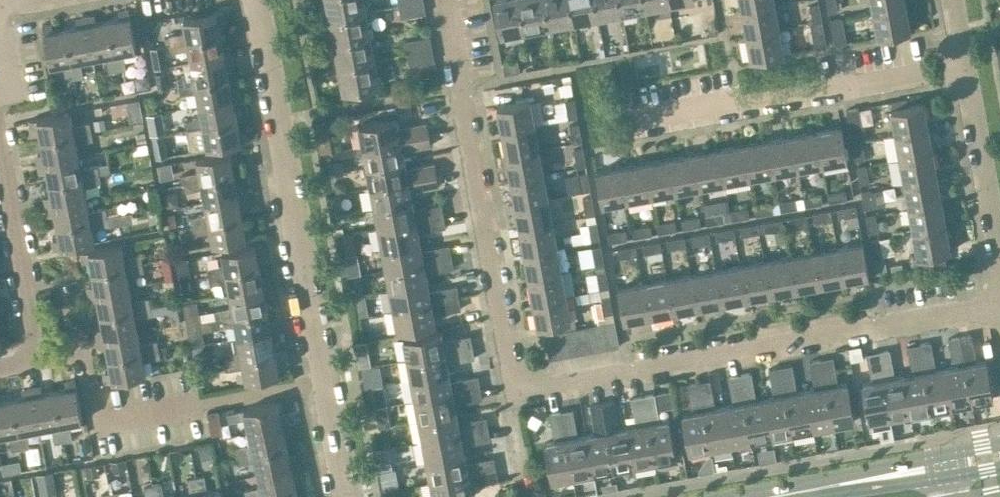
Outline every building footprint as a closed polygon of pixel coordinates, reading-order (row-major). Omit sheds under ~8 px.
[(364,0),(327,0),(331,17),(366,11),(364,0)] [(426,11),(423,0),(398,5),(401,17),(426,11)] [(520,0),(495,0),(502,34),(526,29),(520,0)] [(549,25),(544,0),(520,0),(526,29),(549,25)] [(549,25),(573,21),(570,0),(544,0),(549,25)] [(573,21),(597,16),(594,0),(570,0),(573,21)] [(621,12),(619,0),(594,0),(597,16),(621,12)] [(621,12),(645,7),(644,0),(619,0),(621,12)] [(775,0),(738,0),(740,11),(775,4),(775,0)] [(837,0),(827,0),(829,12),(839,11),(837,0)] [(873,11),(907,5),(906,0),(871,0),(873,11)] [(810,4),(813,21),(822,20),(819,3),(810,4)] [(775,4),(740,11),(745,34),(780,28),(775,4)] [(912,30),(907,5),(873,11),(877,36),(912,30)] [(121,16),(109,19),(118,69),(125,68),(122,51),(136,49),(129,8),(120,10),(121,16)] [(169,34),(170,42),(220,33),(218,21),(226,20),(224,10),(183,18),(185,31),(169,34)] [(331,17),(335,42),(371,35),(366,11),(331,17)] [(95,14),(86,16),(93,57),(105,54),(108,71),(118,69),(109,19),(96,21),(95,14)] [(78,24),(66,26),(75,77),(83,76),(80,59),(93,57),(86,16),(77,17),(78,24)] [(846,42),(842,17),(830,19),(834,44),(846,42)] [(827,45),(822,20),(813,21),(810,22),(815,47),(827,45)] [(75,77),(66,26),(54,28),(52,21),(42,23),(50,65),(62,62),(65,79),(75,77)] [(784,53),(780,28),(745,34),(749,60),(784,53)] [(170,42),(165,43),(167,52),(189,48),(191,61),(232,54),(230,45),(223,46),(220,34),(170,42)] [(335,42),(339,66),(375,59),(371,35),(335,42)] [(405,41),(407,53),(432,48),(430,37),(405,41)] [(165,43),(151,46),(153,57),(167,54),(167,52),(165,43)] [(432,48),(407,53),(409,65),(434,60),(432,48)] [(193,74),(166,79),(168,87),(168,88),(178,86),(229,77),(226,64),(234,63),(232,54),(191,61),(193,74)] [(532,56),(524,57),(525,64),(533,63),(532,56)] [(380,83),(375,59),(339,66),(344,90),(380,83)] [(165,72),(156,73),(158,89),(168,87),(166,79),(165,72)] [(229,77),(178,86),(180,94),(197,91),(199,104),(240,97),(238,87),(231,89),(229,77)] [(533,124),(528,96),(528,95),(516,97),(517,102),(495,106),(499,131),(533,124)] [(202,117),(185,120),(186,128),(237,119),(235,107),(241,106),(240,97),(199,104),(202,117)] [(578,116),(574,98),(565,100),(568,118),(578,116)] [(890,108),(895,134),(930,127),(925,102),(890,108)] [(865,139),(859,106),(847,109),(852,141),(862,139),(865,139)] [(54,114),(29,119),(31,129),(39,127),(41,139),(91,130),(89,122),(73,125),(70,111),(54,114)] [(148,113),(146,114),(150,135),(152,134),(166,132),(162,111),(148,113)] [(97,129),(106,128),(104,116),(96,118),(96,121),(97,129)] [(360,124),(363,145),(428,133),(426,121),(399,126),(397,117),(360,124)] [(237,119),(186,128),(190,150),(207,147),(248,140),(246,131),(239,132),(237,119)] [(582,141),(579,122),(569,124),(573,142),(582,141)] [(538,149),(533,124),(499,131),(504,155),(538,149)] [(841,124),(816,129),(822,164),(847,159),(841,124)] [(934,151),(930,127),(895,134),(899,158),(934,151)] [(816,129),(791,134),(798,168),(822,164),(816,129)] [(43,152),(36,153),(37,162),(78,154),(76,143),(93,139),(91,130),(41,139),(43,152)] [(428,133),(363,145),(367,165),(405,158),(404,149),(431,144),(428,133)] [(773,173),(798,168),(791,134),(767,138),(773,173)] [(170,153),(168,138),(156,139),(158,154),(170,153)] [(767,138),(743,142),(749,177),(773,173),(767,138)] [(862,139),(852,141),(855,159),(865,157),(862,139)] [(725,181),(749,177),(743,142),(718,147),(725,181)] [(587,165),(583,147),(574,149),(577,167),(587,165)] [(718,147),(694,151),(700,186),(725,181),(718,147)] [(538,149),(504,155),(508,179),(542,173),(538,149)] [(182,174),(183,182),(234,173),(232,161),(239,160),(237,150),(197,158),(199,170),(182,174)] [(694,151),(669,156),(676,190),(700,186),(694,151)] [(934,151),(899,158),(904,182),(938,176),(934,151)] [(78,154),(37,162),(39,171),(46,170),(49,183),(99,173),(98,167),(97,164),(81,167),(78,154)] [(651,195),(676,190),(669,156),(645,160),(651,195)] [(407,167),(405,158),(367,165),(371,186),(437,174),(434,162),(407,167)] [(343,160),(332,162),(334,172),(345,170),(343,160)] [(645,160),(621,165),(627,199),(651,195),(645,160)] [(97,164),(99,173),(112,171),(110,162),(97,164)] [(167,171),(166,163),(157,164),(159,173),(167,171)] [(870,182),(866,164),(857,165),(860,184),(870,182)] [(602,204),(627,199),(621,165),(596,169),(602,204)] [(591,189),(588,171),(578,173),(581,191),(591,189)] [(44,196),(45,205),(86,198),(84,185),(101,181),(99,173),(49,183),(51,194),(44,196)] [(236,185),(234,173),(183,182),(185,191),(202,188),(205,201),(245,193),(244,183),(236,185)] [(547,198),(542,173),(508,179),(513,204),(547,198)] [(371,186),(375,206),(413,199),(411,190),(439,185),(437,174),(371,186)] [(943,200),(938,176),(904,182),(908,207),(943,200)] [(341,181),(334,182),(336,193),(347,191),(346,184),(341,181)] [(874,206),(871,188),(861,190),(864,208),(874,206)] [(847,198),(845,189),(827,192),(829,201),(847,198)] [(179,204),(177,190),(164,193),(166,206),(179,204)] [(245,193),(205,201),(207,213),(190,216),(192,225),(242,216),(240,204),(247,203),(245,193)] [(823,203),(821,193),(803,196),(805,206),(823,203)] [(583,198),(586,216),(595,214),(592,196),(583,198)] [(89,211),(86,198),(45,205),(47,215),(55,213),(57,225),(107,216),(105,208),(89,211)] [(513,204),(518,229),(552,223),(547,198),(513,204)] [(799,207),(797,198),(779,201),(780,210),(799,207)] [(375,206),(379,227),(444,214),(442,202),(415,207),(413,199),(375,206)] [(908,207),(912,231),(947,225),(943,200),(908,207)] [(774,212),(773,202),(754,205),(756,215),(774,212)] [(858,214),(856,204),(837,208),(839,217),(858,214)] [(118,205),(105,208),(107,216),(120,213),(118,205)] [(695,214),(693,205),(682,207),(683,216),(695,214)] [(748,206),(730,210),(731,219),(750,216),(748,206)] [(833,218),(831,209),(813,212),(814,222),(833,218)] [(707,224),(725,220),(723,211),(705,214),(707,224)] [(178,225),(175,212),(167,214),(170,226),(178,225)] [(120,213),(107,216),(109,225),(121,222),(120,213)] [(808,223),(806,213),(788,217),(790,226),(808,223)] [(879,231),(875,213),(866,214),(869,233),(879,231)] [(447,225),(444,214),(379,227),(383,247),(421,240),(419,230),(447,225)] [(600,238),(595,214),(586,216),(590,240),(600,238)] [(701,225),(699,215),(681,219),(683,228),(701,225)] [(107,216),(57,225),(59,237),(51,239),(53,249),(95,241),(92,228),(109,225),(107,216)] [(245,228),(242,216),(192,225),(193,234),(210,231),(213,244),(254,236),(252,227),(245,228)] [(784,227),(782,218),(764,221),(766,231),(784,227)] [(677,229),(675,220),(657,223),(658,233),(677,229)] [(758,222),(739,226),(741,235),(759,232),(758,222)] [(552,223),(518,229),(522,253),(556,247),(552,223)] [(652,234),(651,224),(632,228),(634,237),(652,234)] [(952,250),(947,225),(912,231),(917,256),(912,257),(913,262),(915,261),(916,266),(943,261),(942,252),(952,250)] [(717,240),(735,236),(733,227),(715,230),(717,240)] [(784,227),(766,231),(768,243),(786,239),(784,227)] [(628,238),(626,229),(607,232),(609,242),(628,238)] [(584,231),(572,233),(572,234),(573,241),(574,243),(586,241),(584,231)] [(711,241),(709,231),(691,235),(692,244),(711,241)] [(353,232),(345,233),(348,253),(357,252),(353,232)] [(686,246),(685,236),(666,239),(668,249),(686,246)] [(886,273),(880,237),(870,239),(876,275),(886,273)] [(421,240),(383,247),(387,268),(452,255),(450,243),(422,248),(421,240)] [(662,250),(660,240),(642,244),(644,253),(662,250)] [(862,242),(838,247),(844,282),(869,277),(862,242)] [(224,264),(207,267),(209,275),(260,266),(257,253),(264,252),(263,243),(222,250),(224,264)] [(90,259),(93,271),(142,261),(141,254),(124,257),(122,244),(81,252),(82,261),(90,259)] [(591,246),(595,265),(604,263),(601,245),(591,246)] [(637,254),(636,245),(618,248),(620,258),(637,254)] [(561,271),(556,247),(522,253),(527,277),(561,271)] [(820,286),(844,282),(838,247),(813,251),(820,286)] [(813,251),(789,256),(795,291),(820,286),(813,251)] [(454,266),(452,255),(387,268),(390,287),(428,280),(427,271),(454,266)] [(771,295),(795,291),(789,256),(765,260),(771,295)] [(169,257),(162,259),(166,280),(173,279),(169,257)] [(765,260),(740,265),(747,300),(771,295),(765,260)] [(144,272),(142,261),(93,271),(95,284),(87,285),(89,295),(130,288),(128,275),(144,272)] [(722,304),(747,300),(740,265),(716,269),(722,304)] [(260,266),(209,275),(210,284),(227,280),(230,293),(270,286),(269,276),(262,278),(260,266)] [(190,268),(178,271),(179,281),(180,281),(189,279),(192,278),(190,268)] [(716,269),(691,274),(698,309),(722,304),(716,269)] [(561,271),(527,277),(531,302),(565,296),(561,271)] [(359,273),(352,274),(354,284),(361,283),(359,273)] [(667,278),(674,313),(698,309),(691,274),(667,278)] [(667,278),(643,283),(649,318),(674,313),(667,278)] [(192,291),(189,279),(180,281),(182,293),(192,291)] [(390,287),(394,308),(460,296),(458,284),(430,289),(428,280),(390,287)] [(624,323),(649,318),(643,283),(617,288),(624,323)] [(232,307),(215,310),(217,319),(268,309),(265,296),(272,295),(270,286),(230,293),(232,307)] [(601,300),(595,302),(599,324),(601,323),(605,323),(615,321),(609,287),(599,289),(601,300)] [(130,288),(89,295),(91,303),(98,302),(100,314),(151,305),(149,297),(132,300),(130,288)] [(597,298),(595,290),(571,295),(572,303),(597,298)] [(462,307),(460,296),(394,308),(398,330),(436,322),(434,312),(462,307)] [(570,319),(565,296),(531,302),(535,325),(570,319)] [(181,321),(177,301),(168,303),(172,323),(181,321)] [(367,302),(359,304),(361,314),(368,313),(367,302)] [(103,327),(95,328),(97,337),(138,330),(135,317),(152,314),(151,305),(100,314),(103,327)] [(268,309),(217,319),(219,327),(235,324),(238,337),(279,329),(277,319),(270,321),(268,309)] [(605,323),(601,323),(606,348),(619,345),(618,340),(615,321),(605,323)] [(599,324),(587,326),(592,350),(606,348),(601,323),(599,324)] [(587,326),(573,328),(578,353),(592,350),(587,326)] [(573,328),(559,331),(564,355),(578,353),(573,328)] [(280,338),(279,329),(238,337),(232,338),(234,350),(223,353),(225,361),(275,351),(273,339),(280,338)] [(138,330),(97,337),(99,347),(106,345),(109,358),(159,348),(157,340),(140,343),(138,330)] [(442,330),(404,337),(407,353),(407,355),(473,343),(471,333),(444,338),(442,330)] [(550,358),(564,355),(559,331),(545,333),(550,358)] [(0,333),(0,347),(10,345),(8,335),(1,337),(0,333)] [(960,336),(972,401),(993,397),(986,359),(977,361),(972,334),(960,336)] [(954,365),(945,367),(952,405),(972,401),(960,336),(949,338),(954,365)] [(376,351),(374,341),(366,343),(368,353),(376,351)] [(919,343),(931,408),(952,405),(945,367),(935,369),(930,341),(919,343)] [(473,343),(407,355),(412,378),(449,371),(447,361),(475,356),(475,353),(473,343)] [(913,373),(904,375),(911,412),(931,408),(919,343),(908,346),(913,373)] [(209,353),(207,344),(194,347),(195,355),(209,353)] [(160,357),(159,348),(109,358),(111,370),(103,371),(105,381),(146,373),(144,360),(160,357)] [(890,349),(878,351),(890,416),(911,412),(904,375),(895,376),(890,349)] [(890,416),(878,351),(867,353),(872,381),(862,383),(869,420),(890,416)] [(276,352),(225,361),(226,370),(244,367),(246,380),(287,373),(285,363),(278,364),(276,353),(276,352)] [(370,356),(358,359),(359,367),(372,365),(370,356)] [(834,356),(822,359),(834,424),(855,420),(848,382),(839,384),(834,356)] [(815,388),(806,390),(813,428),(834,424),(822,359),(810,361),(815,388)] [(793,431),(813,428),(806,390),(798,391),(792,364),(781,366),(793,431)] [(200,369),(200,372),(200,375),(202,377),(205,379),(208,379),(210,377),(212,375),(213,372),(212,369),(210,367),(208,366),(205,366),(202,367),(200,369)] [(766,397),(773,435),(793,431),(781,366),(769,368),(775,395),(766,397)] [(449,371),(412,378),(415,398),(481,386),(479,375),(451,380),(449,371)] [(752,371),(740,373),(752,439),(773,435),(766,397),(757,399),(752,371)] [(733,403),(725,405),(732,443),(752,439),(740,373),(728,376),(733,403)] [(371,376),(363,378),(365,388),(370,387),(384,384),(382,374),(381,374),(371,376)] [(67,388),(54,390),(63,440),(71,439),(68,422),(82,419),(75,379),(66,381),(67,388)] [(712,447),(732,443),(725,405),(716,406),(711,379),(699,381),(712,447)] [(690,451),(712,447),(699,381),(688,383),(693,411),(683,413),(690,451)] [(41,385),(31,387),(39,428),(52,425),(55,442),(63,440),(54,390),(43,392),(41,385)] [(481,386),(415,398),(419,419),(457,412),(456,403),(483,398),(481,386)] [(23,396),(12,398),(21,448),(30,447),(27,430),(39,428),(31,387),(22,388),(23,396)] [(655,392),(643,394),(655,460),(677,456),(669,418),(660,420),(655,392)] [(384,394),(374,396),(376,406),(387,404),(385,394),(384,394)] [(636,424),(628,426),(634,464),(655,460),(643,394),(631,397),(636,424)] [(9,433),(12,450),(21,448),(12,398),(0,400),(0,435),(9,433)] [(614,468),(634,464),(628,426),(619,427),(614,400),(602,402),(614,468)] [(277,402),(227,413),(229,421),(246,418),(249,431),(289,422),(287,413),(280,415),(277,402)] [(596,432),(586,433),(593,472),(614,468),(602,402),(591,404),(596,432)] [(387,405),(375,407),(377,418),(378,418),(388,416),(389,416),(387,405)] [(574,476),(593,472),(586,433),(578,435),(573,407),(561,410),(574,476)] [(218,409),(208,411),(210,423),(220,421),(218,409)] [(556,440),(546,442),(553,479),(574,476),(561,410),(550,412),(556,440)] [(457,412),(419,419),(423,439),(489,427),(487,415),(459,421),(457,412)] [(251,444),(235,447),(236,456),(286,445),(284,432),(291,431),(289,422),(249,431),(251,444)] [(489,427),(423,439),(427,460),(465,453),(463,444),(491,439),(489,427)] [(289,457),(286,445),(236,456),(238,465),(255,461),(258,473),(298,464),(296,455),(289,457)] [(465,453),(427,460),(431,480),(497,468),(495,456),(466,461),(465,453)] [(126,470),(124,459),(113,461),(115,472),(126,470)] [(392,460),(378,463),(379,470),(393,467),(392,460)] [(718,461),(714,462),(715,471),(727,469),(726,464),(718,466),(718,461)] [(100,475),(98,464),(85,466),(87,477),(100,475)] [(244,490),(246,496),(252,496),(296,487),(293,475),(300,473),(298,464),(258,473),(261,486),(244,490)] [(678,467),(675,472),(676,478),(687,476),(685,465),(678,467)] [(431,480),(434,496),(459,496),(473,494),(471,485),(499,479),(497,468),(431,480)] [(52,470),(38,473),(42,495),(57,492),(52,470)] [(196,476),(199,496),(222,496),(220,488),(207,491),(204,474),(196,476)] [(177,496),(199,496),(196,476),(187,477),(190,495),(177,496)] [(616,481),(602,484),(604,491),(618,489),(616,481)] [(152,484),(155,496),(164,496),(161,482),(152,484)] [(152,484),(144,485),(146,496),(155,496),(152,484)] [(252,496),(298,496),(296,487),(252,496)] [(506,488),(498,490),(499,496),(508,496),(506,488)]
